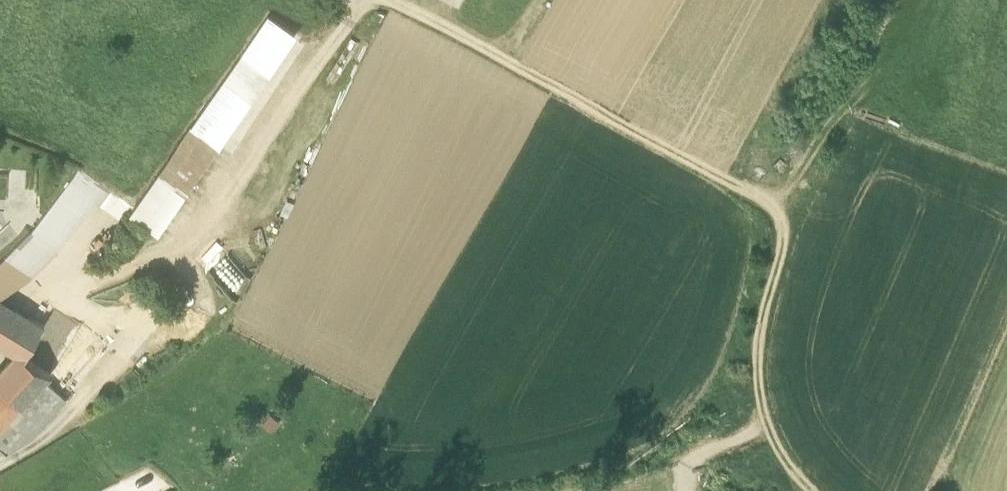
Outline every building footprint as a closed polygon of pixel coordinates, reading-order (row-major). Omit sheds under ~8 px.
[(156,223),(294,22),(266,3),(128,203),(129,204),(156,223)] [(0,251),(0,290),(29,269),(54,244),(59,248),(99,196),(122,213),(129,204),(128,203),(132,196),(79,156),(30,220),(0,251)] [(11,348),(0,361),(0,445),(5,449),(32,434),(110,345),(82,320),(44,295),(33,312),(0,291),(0,342),(11,348)]
